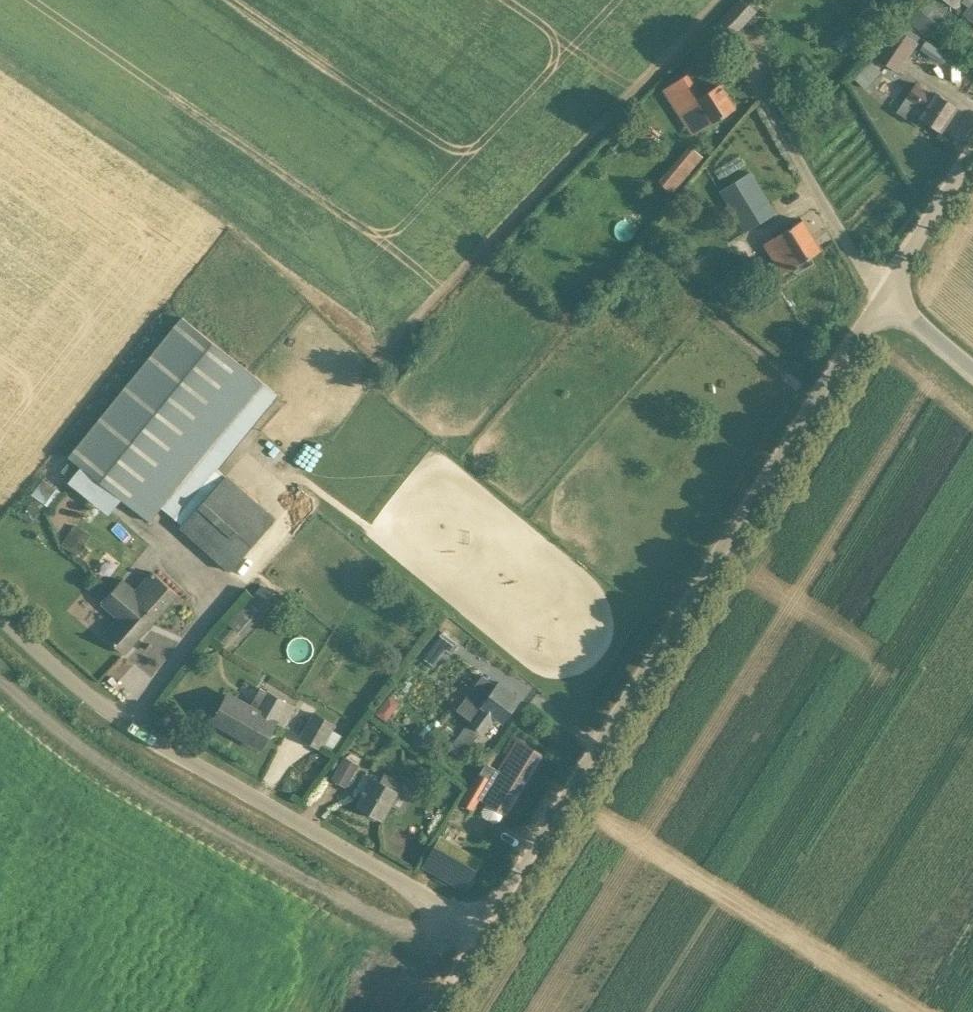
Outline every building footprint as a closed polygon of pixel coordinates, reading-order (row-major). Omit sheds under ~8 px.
[(931,0),(920,0),(905,15),(930,39),(950,19),(931,0)] [(972,22),(972,0),(945,0),(955,8),(961,1),(969,8),(964,14),(972,22)] [(893,25),(873,56),(898,72),(918,41),(893,25)] [(871,59),(856,77),(867,87),(882,69),(871,59)] [(663,89),(691,134),(735,107),(720,83),(702,95),(688,73),(663,89)] [(940,131),(957,106),(936,92),(934,97),(915,84),(896,112),(917,126),(921,118),(940,131)] [(691,143),(659,178),(672,190),(704,155),(691,143)] [(744,232),(759,223),(776,213),(751,172),(719,191),(744,232)] [(821,250),(802,219),(778,234),(778,236),(764,243),(782,273),(793,266),(794,269),(797,267),(796,264),(821,250)] [(278,394),(263,382),(182,316),(68,455),(150,521),(161,507),(182,525),(180,527),(229,571),(277,518),(227,473),(226,475),(218,468),(278,394)] [(77,553),(89,534),(74,524),(62,543),(77,553)] [(123,578),(113,589),(97,575),(86,587),(102,601),(101,602),(119,617),(104,635),(124,653),(178,593),(152,570),(135,588),(123,578)] [(232,632),(225,625),(216,635),(223,642),(232,632)] [(443,631),(423,658),(434,665),(446,649),(452,653),(459,644),(443,631)] [(496,717),(503,722),(521,698),(498,681),(481,705),(481,706),(469,722),(484,733),(496,717)] [(251,703),(230,690),(213,719),(262,747),(275,723),(285,729),(296,706),(287,701),(288,701),(268,689),(267,690),(260,687),(251,703)] [(386,719),(392,711),(383,703),(376,712),(386,719)] [(337,723),(336,723),(314,710),(299,737),(322,750),(337,723)] [(411,741),(418,747),(432,731),(424,725),(411,741)] [(460,758),(478,734),(467,725),(449,750),(460,758)] [(486,762),(480,772),(479,771),(461,802),(473,809),(480,797),(485,800),(480,808),(482,814),(492,821),(498,819),(503,812),(506,813),(543,754),(518,739),(499,770),(490,765),(486,762)] [(486,762),(490,765),(496,755),(491,752),(486,762)] [(360,764),(344,755),(331,779),(347,787),(360,764)] [(398,789),(372,776),(364,790),(363,790),(361,793),(363,794),(358,805),(382,819),(398,789)] [(415,841),(417,837),(397,826),(389,840),(402,848),(398,856),(413,865),(424,846),(415,841)] [(475,869),(434,845),(422,867),(463,891),(475,869)]
